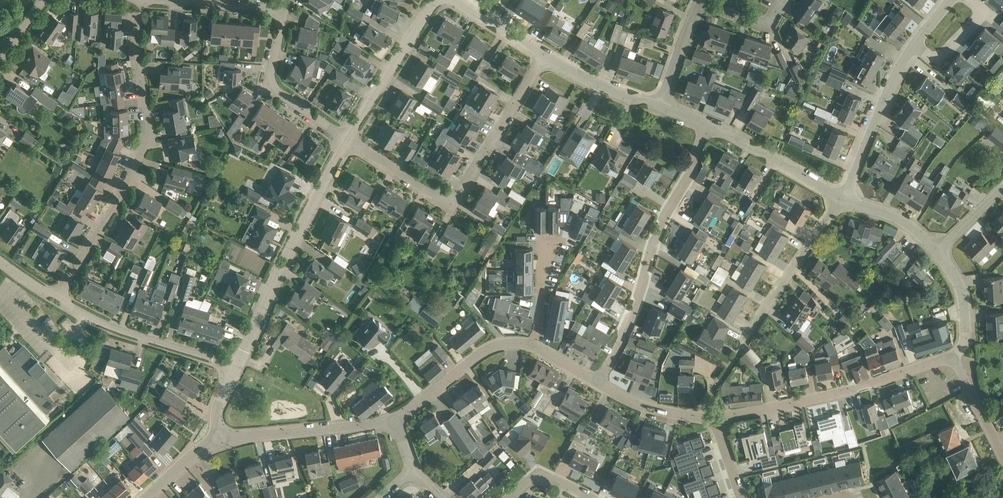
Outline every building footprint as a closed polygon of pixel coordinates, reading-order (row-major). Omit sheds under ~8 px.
[(320,13),(324,6),(328,9),(334,0),(301,0),(320,13)] [(371,17),(386,27),(390,20),(392,21),(394,18),(398,20),(400,12),(398,11),(399,9),(397,8),(380,1),(379,0),(375,0),(371,7),(376,9),(371,17)] [(380,1),(397,8),(398,0),(380,0),(380,1)] [(525,16),(535,0),(522,0),(515,10),(525,16)] [(545,5),(537,0),(535,0),(525,16),(534,22),(545,5)] [(612,12),(617,4),(610,0),(609,0),(604,7),(612,12)] [(803,19),(807,22),(822,0),(802,0),(793,12),(803,19)] [(555,8),(560,11),(564,4),(559,1),(555,8)] [(897,12),(893,17),(904,26),(912,16),(901,7),(901,8),(895,3),(891,8),(897,12)] [(351,5),(346,12),(359,20),(363,13),(351,5)] [(615,12),(622,15),(625,10),(619,6),(615,12)] [(650,30),(665,35),(673,13),(658,7),(650,30)] [(84,26),(78,26),(77,38),(84,39),(84,38),(89,39),(89,32),(96,33),(98,13),(85,12),(84,26)] [(841,21),(846,26),(853,17),(848,12),(841,21)] [(78,13),(70,13),(69,30),(77,30),(78,13)] [(106,44),(112,45),(122,46),(123,28),(120,27),(120,24),(121,24),(122,14),(106,13),(105,23),(108,23),(108,27),(107,26),(106,44)] [(565,21),(552,13),(543,27),(549,31),(547,34),(561,43),(569,31),(568,30),(571,25),(565,21)] [(887,13),(874,29),(881,34),(885,28),(896,37),(904,26),(893,17),(887,13)] [(307,48),(308,47),(314,48),(320,21),(309,14),(306,19),(304,27),(301,26),(298,36),(297,36),(294,45),(307,48)] [(39,34),(52,42),(65,24),(52,15),(39,34)] [(175,29),(167,29),(168,17),(152,15),(151,32),(162,33),(161,43),(174,44),(175,29)] [(176,42),(183,42),(184,36),(195,37),(197,19),(184,18),(183,30),(177,30),(176,40),(176,42)] [(446,18),(437,33),(444,37),(443,39),(443,40),(444,42),(445,43),(447,43),(449,40),(455,44),(457,40),(462,42),(466,36),(461,33),(464,29),(446,18)] [(360,39),(376,50),(386,35),(370,24),(369,25),(362,20),(358,27),(365,31),(360,39)] [(856,27),(868,37),(873,30),(861,20),(856,27)] [(211,41),(226,42),(228,23),(212,21),(211,41)] [(585,22),(581,28),(587,31),(590,25),(585,22)] [(226,42),(242,44),(244,24),(228,23),(226,42)] [(610,39),(617,42),(622,29),(623,25),(616,23),(610,39)] [(244,24),(242,44),(253,45),(252,54),(256,54),(258,33),(259,33),(260,25),(244,24)] [(699,41),(724,50),(731,31),(711,24),(708,32),(703,30),(699,41)] [(784,42),(799,52),(810,37),(794,25),(786,36),(787,37),(784,42)] [(978,37),(989,46),(993,49),(994,49),(999,53),(1002,48),(1002,41),(1002,40),(1002,34),(997,29),(993,33),(985,27),(978,37)] [(617,42),(624,44),(629,31),(622,29),(617,42)] [(597,39),(586,32),(583,38),(582,38),(574,51),(586,58),(597,39)] [(347,38),(341,35),(333,48),(339,51),(347,38)] [(462,55),(467,58),(471,52),(478,56),(486,43),(474,35),(462,55)] [(640,42),(653,47),(655,40),(642,36),(640,42)] [(739,53),(753,58),(759,40),(747,36),(744,44),(743,43),(739,53)] [(978,37),(970,45),(982,55),(989,46),(978,37)] [(349,57),(344,64),(362,76),(370,63),(358,55),(362,48),(350,40),(345,49),(346,50),(344,54),(349,57)] [(753,58),(768,63),(771,53),(770,52),(772,45),(759,40),(753,58)] [(594,45),(586,58),(598,66),(606,52),(605,52),(609,46),(603,43),(600,49),(594,45)] [(857,56),(863,60),(878,68),(885,54),(865,43),(862,48),(857,56)] [(616,71),(628,75),(634,60),(627,57),(630,48),(625,46),(616,71)] [(33,47),(21,64),(39,76),(39,75),(45,80),(48,75),(47,71),(51,66),(47,63),(51,59),(33,47)] [(436,59),(447,67),(457,51),(450,47),(445,55),(440,52),(436,59)] [(693,57),(708,63),(711,54),(696,49),(693,57)] [(781,50),(775,54),(781,67),(782,68),(788,64),(781,50)] [(961,52),(953,61),(969,74),(976,65),(961,52)] [(286,77),(303,89),(312,76),(314,66),(319,67),(321,59),(301,55),(299,63),(301,63),(300,67),(296,64),(286,77)] [(506,55),(498,68),(504,71),(502,75),(510,80),(520,64),(506,55)] [(634,60),(628,75),(640,80),(644,70),(649,72),(653,61),(643,58),(642,57),(640,62),(634,60)] [(483,58),(475,71),(479,74),(479,73),(481,75),(489,62),(483,58)] [(421,59),(409,78),(424,87),(431,76),(438,80),(442,72),(429,64),(421,59)] [(727,70),(740,75),(743,64),(731,60),(727,70)] [(878,68),(863,60),(859,68),(852,65),(849,70),(870,82),(878,68)] [(233,82),(232,89),(239,86),(239,82),(240,82),(241,70),(234,69),(235,62),(221,61),(220,70),(225,70),(224,81),(233,82)] [(969,74),(953,61),(945,71),(961,84),(969,74)] [(107,83),(124,81),(122,69),(119,69),(118,62),(105,65),(106,72),(105,72),(107,83)] [(495,65),(489,62),(481,75),(487,78),(495,65)] [(790,67),(793,74),(797,81),(804,77),(798,63),(790,67)] [(995,63),(990,69),(995,73),(1000,67),(995,63)] [(159,89),(167,89),(167,88),(178,89),(179,82),(190,83),(191,68),(172,66),(171,73),(161,72),(159,89)] [(833,66),(830,74),(844,80),(844,81),(848,73),(833,66)] [(479,74),(475,71),(468,67),(465,72),(476,79),(479,74)] [(452,79),(448,86),(454,90),(462,76),(450,69),(445,75),(452,79)] [(718,72),(717,72),(710,69),(707,77),(700,75),(698,82),(690,79),(684,94),(700,100),(703,90),(710,93),(718,72)] [(331,78),(344,86),(349,77),(336,70),(331,78)] [(844,80),(830,74),(826,82),(841,88),(844,80)] [(946,91),(927,75),(917,88),(935,103),(946,91)] [(102,103),(124,101),(123,93),(126,92),(124,81),(107,83),(99,85),(101,94),(102,103)] [(480,87),(476,93),(495,105),(498,101),(495,99),(498,94),(479,82),(477,85),(480,87)] [(6,93),(20,103),(19,105),(19,106),(19,108),(20,110),(22,111),(24,111),(25,111),(27,110),(28,109),(29,108),(37,97),(54,108),(58,102),(36,86),(31,92),(30,94),(16,84),(15,85),(15,86),(14,88),(11,86),(6,93)] [(232,89),(238,93),(233,101),(242,107),(239,110),(246,116),(249,112),(255,104),(249,100),(253,94),(243,87),(242,88),(239,86),(232,89)] [(756,109),(749,122),(762,130),(769,116),(771,117),(775,111),(757,100),(763,90),(755,86),(754,86),(745,104),(752,108),(753,108),(756,109)] [(533,107),(548,116),(552,109),(559,113),(568,98),(550,87),(546,95),(542,93),(533,107)] [(204,93),(209,99),(215,93),(210,88),(204,93)] [(339,111),(341,112),(351,95),(339,88),(329,105),(335,109),(334,110),(338,112),(339,111)] [(715,90),(710,102),(716,104),(715,106),(730,112),(733,103),(741,106),(744,97),(745,94),(732,88),(729,96),(715,90)] [(846,98),(844,104),(857,109),(862,97),(849,92),(842,89),(840,95),(846,98)] [(969,89),(965,94),(971,101),(976,95),(969,89)] [(63,90),(58,98),(68,105),(73,96),(63,90)] [(402,90),(390,109),(405,118),(403,120),(409,123),(411,123),(415,117),(414,114),(409,111),(416,99),(402,90)] [(970,101),(958,91),(951,99),(964,109),(964,108),(970,102),(970,101)] [(495,105),(476,93),(473,99),(469,97),(464,106),(476,114),(480,108),(487,112),(490,107),(493,109),(495,105)] [(425,96),(421,102),(432,110),(429,115),(436,119),(444,107),(425,96)] [(163,111),(167,131),(184,128),(181,113),(186,112),(183,97),(170,100),(172,110),(163,111)] [(923,108),(909,98),(895,117),(908,127),(923,108)] [(805,100),(802,105),(815,111),(817,106),(805,100)] [(111,109),(112,121),(128,121),(128,109),(125,109),(124,101),(111,103),(112,109),(111,109)] [(857,109),(844,104),(837,101),(835,107),(833,112),(818,105),(817,106),(815,111),(815,112),(837,121),(839,116),(852,121),(857,109)] [(970,102),(964,108),(972,114),(977,108),(970,102)] [(257,123),(261,126),(273,109),(263,103),(252,119),(248,125),(253,128),(257,123)] [(572,110),(577,113),(580,108),(575,105),(572,110)] [(454,122),(458,124),(477,135),(479,131),(476,130),(480,125),(472,120),(476,114),(464,106),(454,122)] [(72,115),(69,113),(69,112),(63,108),(58,114),(64,119),(66,116),(70,119),(72,115)] [(263,135),(267,139),(283,116),(273,109),(261,126),(267,130),(263,135)] [(979,113),(973,119),(981,126),(986,120),(979,113)] [(816,114),(814,119),(823,123),(826,118),(816,114)] [(276,136),(281,140),(293,123),(283,116),(267,139),(272,142),(276,136)] [(112,136),(110,141),(122,146),(125,139),(125,133),(128,133),(128,121),(112,121),(112,136)] [(234,122),(228,131),(233,134),(239,126),(234,122)] [(376,138),(390,147),(398,136),(401,138),(405,133),(386,122),(376,138)] [(519,131),(518,133),(532,142),(540,147),(547,136),(544,134),(547,129),(535,122),(532,127),(527,123),(522,132),(519,131)] [(293,123),(281,140),(286,143),(282,149),(287,152),(291,146),(291,147),(303,130),(293,123)] [(443,128),(440,134),(452,141),(456,135),(468,143),(471,138),(474,139),(477,135),(458,124),(454,130),(449,127),(443,128)] [(831,133),(829,139),(842,144),(847,132),(834,127),(827,124),(825,130),(831,133)] [(552,132),(557,135),(561,138),(565,132),(556,125),(552,132)] [(585,132),(586,130),(577,125),(559,154),(577,165),(595,138),(588,134),(585,132)] [(1002,147),(1002,131),(996,126),(988,136),(1002,147)] [(216,129),(214,133),(217,137),(222,136),(224,132),(221,128),(216,129)] [(906,129),(900,136),(913,146),(919,139),(918,139),(909,131),(906,129)] [(20,138),(30,145),(35,138),(25,131),(20,138)] [(932,131),(928,137),(942,146),(946,139),(937,134),(932,131)] [(242,133),(237,139),(243,143),(248,137),(242,133)] [(518,133),(511,144),(525,153),(532,142),(518,133)] [(170,147),(171,147),(173,159),(183,158),(187,157),(190,156),(189,153),(197,151),(194,134),(178,137),(168,139),(170,147)] [(442,148),(439,155),(458,166),(460,162),(458,160),(461,155),(448,148),(452,141),(440,134),(436,140),(437,145),(442,148)] [(319,151),(323,145),(312,137),(309,140),(304,136),(293,151),(305,160),(306,158),(313,163),(320,152),(319,151)] [(893,151),(904,158),(912,145),(901,138),(893,151)] [(251,139),(247,144),(255,151),(259,146),(251,139)] [(842,144),(829,139),(826,145),(820,142),(817,147),(824,150),(823,151),(836,156),(842,144)] [(106,147),(101,158),(116,165),(122,154),(119,153),(122,146),(110,141),(107,147),(106,147)] [(803,147),(812,151),(815,146),(805,142),(803,147)] [(594,164),(607,172),(610,167),(617,171),(627,155),(606,143),(594,164)] [(242,148),(234,144),(230,152),(238,156),(242,148)] [(401,154),(409,159),(415,149),(408,144),(401,154)] [(725,150),(718,163),(724,167),(720,173),(726,177),(721,186),(727,190),(735,177),(729,173),(730,171),(731,171),(739,159),(725,150)] [(871,167),(891,179),(900,165),(880,152),(871,167)] [(412,159),(423,166),(426,160),(415,154),(412,159)] [(906,165),(913,169),(920,158),(913,154),(906,165)] [(458,166),(439,155),(435,161),(432,159),(430,162),(449,174),(453,169),(455,170),(458,166)] [(499,163),(498,165),(512,174),(515,176),(522,165),(507,156),(502,165),(499,163)] [(280,157),(277,162),(283,165),(286,160),(280,157)] [(531,157),(528,162),(542,171),(545,165),(531,157)] [(97,169),(94,175),(105,181),(109,174),(112,176),(116,165),(101,158),(96,169),(97,169)] [(636,175),(650,183),(653,177),(657,179),(661,172),(644,161),(636,175)] [(71,166),(91,179),(94,174),(73,162),(71,166)] [(542,171),(528,162),(524,167),(538,176),(542,171)] [(512,174),(498,165),(491,177),(505,185),(512,174)] [(736,187),(742,190),(746,183),(753,187),(758,179),(760,181),(764,174),(749,165),(736,187)] [(164,185),(183,191),(187,178),(193,180),(193,179),(195,174),(195,173),(192,172),(174,167),(172,173),(168,172),(164,185)] [(289,187),(295,177),(281,170),(274,183),(272,182),(264,196),(288,208),(295,194),(286,189),(287,188),(288,188),(289,188),(289,187)] [(933,182),(940,186),(947,175),(940,171),(933,182)] [(625,172),(618,184),(622,187),(629,191),(632,186),(633,186),(637,180),(625,172)] [(916,186),(920,181),(908,173),(896,192),(908,200),(916,186)] [(195,174),(193,179),(210,184),(211,178),(195,174)] [(89,181),(83,191),(97,200),(103,190),(101,188),(105,181),(94,175),(90,181),(89,181)] [(363,203),(362,202),(364,199),(365,199),(373,187),(355,176),(347,188),(358,195),(355,199),(350,195),(346,202),(358,210),(363,203)] [(710,188),(714,191),(723,197),(727,190),(714,182),(710,188)] [(618,184),(611,195),(615,197),(622,187),(618,184)] [(916,186),(908,200),(920,207),(932,188),(926,184),(922,190),(916,186)] [(942,192),(934,206),(947,215),(949,211),(956,216),(965,202),(970,193),(963,188),(962,189),(953,184),(947,192),(951,195),(949,197),(942,192)] [(262,194),(248,187),(243,195),(258,203),(262,194)] [(485,187),(478,198),(491,206),(494,199),(505,206),(507,203),(517,209),(521,202),(509,194),(500,189),(497,194),(485,187)] [(376,204),(397,217),(407,200),(386,188),(376,204)] [(512,188),(509,194),(521,202),(522,203),(526,197),(512,188)] [(97,200),(83,191),(79,197),(76,195),(72,196),(67,204),(73,208),(85,215),(88,209),(91,210),(97,200)] [(596,192),(596,202),(605,202),(605,192),(596,192)] [(11,202),(16,206),(22,197),(17,194),(11,202)] [(708,194),(701,205),(715,214),(721,202),(708,194)] [(162,203),(158,200),(149,195),(147,199),(142,196),(134,209),(152,220),(162,203)] [(611,195),(604,207),(608,210),(616,197),(615,197),(611,195)] [(783,195),(779,203),(793,211),(791,216),(803,223),(812,208),(791,196),(790,199),(783,195)] [(743,209),(750,213),(757,201),(750,197),(743,209)] [(165,206),(178,214),(183,207),(169,198),(165,206)] [(491,206),(478,198),(471,209),(484,217),(489,219),(492,215),(487,212),(491,206)] [(55,206),(69,214),(73,208),(67,204),(59,199),(55,206)] [(637,204),(630,215),(643,223),(650,212),(637,204)] [(715,214),(701,205),(694,217),(708,225),(715,214)] [(258,225),(249,242),(264,250),(271,237),(272,238),(277,229),(265,223),(266,221),(267,222),(271,214),(257,206),(252,214),(260,218),(256,224),(258,225)] [(413,236),(423,242),(429,232),(427,230),(436,216),(419,206),(409,223),(418,228),(413,236)] [(1,234),(14,243),(26,227),(17,221),(21,215),(10,207),(0,222),(1,222),(3,219),(9,223),(7,226),(1,234)] [(546,207),(535,207),(534,229),(539,229),(539,232),(546,232),(546,207)] [(546,207),(546,232),(553,232),(553,229),(558,229),(558,224),(565,224),(569,210),(559,210),(559,207),(546,207)] [(781,213),(774,208),(772,212),(768,218),(784,228),(788,220),(779,215),(781,213)] [(643,223),(630,215),(624,211),(614,228),(620,231),(623,226),(637,234),(643,223)] [(1002,231),(1002,211),(993,221),(1002,231)] [(322,236),(337,244),(348,222),(333,214),(322,236)] [(578,214),(569,233),(581,238),(583,233),(588,235),(588,234),(592,228),(598,218),(588,214),(586,218),(578,214)] [(61,232),(73,240),(84,223),(71,215),(61,232)] [(115,238),(130,247),(137,235),(140,237),(148,224),(136,217),(133,223),(126,218),(120,227),(122,228),(115,238)] [(867,242),(869,238),(874,240),(876,236),(881,238),(884,228),(851,217),(846,232),(852,234),(851,237),(867,242)] [(353,226),(367,235),(372,226),(359,218),(353,226)] [(739,220),(736,227),(740,229),(744,223),(739,220)] [(31,228),(47,238),(52,231),(36,221),(31,228)] [(498,232),(503,235),(506,230),(508,228),(506,226),(506,227),(495,221),(491,228),(496,231),(498,232)] [(616,238),(617,236),(620,231),(614,228),(607,223),(606,224),(603,222),(601,227),(604,229),(603,230),(616,238)] [(440,238),(459,250),(459,249),(460,249),(462,249),(464,246),(464,245),(462,244),(467,236),(448,224),(440,238)] [(740,229),(736,227),(732,233),(737,236),(740,229)] [(764,233),(762,236),(782,249),(789,236),(775,227),(769,236),(764,233)] [(393,239),(399,243),(406,231),(400,228),(393,239)] [(592,228),(588,234),(593,237),(597,231),(592,228)] [(693,230),(686,241),(700,249),(706,238),(693,230)] [(497,246),(503,235),(498,232),(496,231),(492,238),(486,240),(478,252),(484,255),(485,254),(490,257),(497,246)] [(966,248),(979,260),(994,245),(997,247),(1002,241),(993,232),(987,237),(982,232),(966,248)] [(593,237),(588,234),(588,235),(585,241),(589,243),(593,237)] [(759,240),(761,241),(765,243),(760,252),(774,261),(782,249),(762,236),(759,240)] [(880,251),(886,256),(900,243),(894,237),(880,251)] [(425,250),(433,256),(440,245),(431,240),(425,250)] [(623,240),(616,251),(629,259),(636,248),(623,240)] [(49,266),(55,270),(61,260),(59,259),(65,250),(50,241),(48,244),(43,253),(45,254),(41,261),(49,266)] [(107,249),(116,254),(120,257),(125,249),(112,241),(107,249)] [(515,241),(515,259),(533,259),(533,247),(527,247),(527,241),(515,241)] [(700,249),(686,241),(679,252),(693,261),(700,249)] [(197,250),(195,253),(197,257),(200,258),(204,257),(205,253),(204,250),(200,248),(197,250)] [(908,259),(910,256),(904,250),(894,260),(900,267),(901,267),(906,272),(907,270),(925,287),(934,277),(916,260),(913,263),(908,259)] [(629,259),(616,251),(609,262),(622,271),(629,259)] [(18,252),(14,258),(20,262),(23,258),(22,255),(18,252)] [(716,259),(721,262),(725,256),(720,253),(716,259)] [(739,265),(759,277),(766,265),(752,256),(747,264),(741,261),(739,265)] [(308,273),(307,274),(312,278),(313,276),(325,284),(329,278),(335,282),(339,277),(340,278),(346,269),(341,265),(332,260),(327,267),(314,258),(305,271),(308,273)] [(219,266),(227,270),(231,262),(223,259),(219,266)] [(533,259),(515,259),(515,269),(533,270),(533,259)] [(712,266),(717,269),(719,265),(721,262),(716,259),(712,266)] [(820,259),(810,272),(821,280),(820,282),(827,287),(833,279),(842,287),(848,281),(854,287),(860,281),(849,271),(840,262),(834,269),(820,259)] [(351,266),(359,276),(366,270),(358,260),(351,266)] [(41,261),(39,265),(47,269),(49,266),(41,261)] [(573,261),(569,267),(574,270),(577,264),(573,261)] [(700,272),(706,275),(709,269),(699,263),(695,269),(700,272)] [(717,269),(715,271),(726,277),(730,271),(719,265),(717,269)] [(737,280),(752,289),(759,277),(739,265),(737,268),(742,272),(737,280)] [(144,266),(138,278),(137,282),(145,285),(152,270),(144,266)] [(574,270),(569,267),(565,274),(570,276),(574,270)] [(681,268),(675,279),(688,287),(695,276),(681,268)] [(533,270),(515,269),(515,280),(533,280),(533,270)] [(726,277),(715,271),(711,278),(722,285),(726,277)] [(249,278),(237,272),(233,281),(232,283),(231,282),(223,297),(224,298),(224,299),(231,303),(231,301),(240,306),(241,303),(243,304),(246,297),(245,297),(248,290),(244,288),(249,278)] [(696,278),(706,284),(709,277),(706,275),(700,272),(696,278)] [(179,296),(187,299),(194,275),(186,273),(179,296)] [(132,292),(137,282),(138,278),(130,275),(124,288),(132,292)] [(609,276),(602,287),(615,296),(622,284),(609,276)] [(987,301),(997,301),(1002,300),(1002,276),(982,277),(983,285),(986,285),(987,301)] [(80,293),(98,302),(105,287),(87,278),(80,293)] [(477,279),(472,288),(479,293),(485,283),(477,279)] [(688,287),(675,279),(668,290),(681,299),(688,287)] [(164,297),(172,300),(178,283),(170,280),(164,297)] [(533,280),(515,280),(514,291),(533,292),(533,280)] [(287,303),(295,309),(305,315),(314,303),(312,302),(316,297),(317,297),(321,291),(314,286),(306,281),(301,287),(302,288),(299,293),(296,291),(287,303)] [(700,286),(697,293),(701,295),(705,289),(700,286)] [(105,287),(98,302),(116,311),(124,296),(105,287)] [(615,296),(602,287),(595,299),(608,307),(615,296)] [(707,287),(698,302),(706,308),(715,293),(707,287)] [(722,292),(720,295),(740,308),(748,295),(733,287),(728,295),(722,292)] [(131,314),(144,318),(151,300),(144,297),(146,292),(140,289),(131,314)] [(450,302),(457,307),(466,295),(459,290),(450,302)] [(478,295),(472,290),(465,300),(472,304),(478,295)] [(552,294),(548,314),(565,318),(570,292),(560,290),(558,296),(552,294)] [(585,291),(581,298),(591,303),(595,297),(585,291)] [(701,295),(697,293),(693,299),(698,302),(701,295)] [(426,302),(425,301),(415,294),(411,299),(407,304),(418,312),(436,326),(443,315),(426,302)] [(740,308),(720,295),(718,299),(724,303),(718,311),(733,320),(740,308)] [(797,295),(790,305),(807,317),(809,312),(815,316),(823,306),(813,295),(808,302),(797,295)] [(521,304),(496,297),(493,307),(496,307),(492,322),(528,332),(532,317),(528,316),(530,309),(520,306),(521,304)] [(151,300),(144,318),(157,323),(164,305),(151,300)] [(686,310),(673,302),(668,310),(681,318),(681,317),(686,320),(690,313),(686,310)] [(178,330),(192,334),(199,309),(185,305),(178,330)] [(807,317),(790,305),(783,316),(799,327),(803,330),(810,320),(806,317),(807,317)] [(668,312),(652,306),(644,327),(645,327),(643,331),(644,333),(645,335),(648,336),(650,335),(651,334),(653,331),(660,333),(668,312)] [(199,309),(192,334),(219,342),(223,327),(207,322),(210,312),(199,309)] [(854,309),(848,314),(853,320),(859,315),(854,309)] [(839,317),(848,326),(853,321),(845,312),(839,317)] [(1002,334),(1002,312),(987,313),(989,337),(999,336),(999,334),(1002,334)] [(548,314),(544,335),(561,338),(565,318),(548,314)] [(878,319),(888,329),(894,324),(884,314),(878,319)] [(465,326),(449,338),(451,341),(460,352),(485,331),(476,320),(475,320),(470,315),(461,322),(465,326)] [(715,351),(717,352),(724,339),(722,338),(730,326),(715,317),(707,329),(705,327),(697,340),(709,348),(708,349),(714,353),(715,351)] [(236,318),(232,324),(239,328),(242,322),(236,318)] [(359,327),(354,333),(358,337),(357,337),(362,342),(362,343),(364,344),(364,343),(370,348),(370,347),(378,337),(383,342),(384,343),(391,334),(390,334),(385,329),(386,329),(381,324),(381,323),(379,322),(379,323),(373,318),(373,319),(363,331),(359,327)] [(920,321),(908,325),(910,333),(922,329),(920,321)] [(931,326),(933,332),(913,338),(915,344),(918,354),(954,343),(951,332),(950,332),(947,321),(937,324),(931,326)] [(895,325),(899,339),(907,336),(902,322),(895,325)] [(279,334),(286,339),(283,342),(300,355),(299,357),(306,362),(317,347),(293,330),(294,328),(288,323),(279,334)] [(574,338),(577,332),(580,327),(574,323),(567,335),(574,338)] [(571,342),(583,349),(592,331),(593,332),(596,326),(590,323),(583,335),(577,332),(574,338),(571,342)] [(592,331),(583,349),(594,355),(601,342),(605,345),(611,335),(596,326),(593,332),(592,331)] [(402,335),(408,343),(414,338),(408,330),(402,335)] [(796,340),(803,347),(808,351),(814,345),(802,334),(796,340)] [(320,345),(327,350),(333,341),(326,337),(320,345)] [(637,345),(654,351),(657,344),(640,338),(637,345)] [(882,339),(876,342),(880,353),(883,352),(888,365),(902,360),(898,351),(897,347),(893,338),(883,342),(882,339)] [(880,353),(876,342),(864,346),(868,356),(869,358),(867,360),(869,365),(871,366),(874,372),(880,370),(879,369),(888,365),(883,352),(880,353)] [(674,343),(672,349),(682,354),(685,349),(674,343)] [(419,367),(432,382),(446,371),(439,362),(441,361),(447,356),(438,345),(431,350),(434,353),(419,367)] [(50,390),(16,353),(14,356),(4,346),(0,349),(0,448),(1,449),(7,444),(14,451),(50,417),(49,416),(49,417),(46,413),(57,403),(47,393),(50,390)] [(808,351),(803,347),(795,355),(796,361),(789,362),(793,382),(809,379),(806,365),(812,364),(811,360),(809,353),(808,351)] [(120,377),(138,383),(142,370),(128,366),(132,354),(112,348),(107,363),(123,368),(120,377)] [(741,355),(756,373),(760,369),(745,352),(741,355)] [(817,362),(820,377),(834,374),(833,369),(840,368),(838,353),(830,355),(831,359),(817,362)] [(852,368),(856,380),(870,375),(861,354),(842,361),(846,371),(852,368)] [(736,365),(740,367),(742,367),(745,363),(741,357),(736,365)] [(626,374),(649,382),(656,363),(648,360),(646,363),(632,358),(626,374)] [(682,365),(681,373),(679,373),(679,379),(678,381),(679,381),(679,388),(694,388),(695,382),(695,380),(695,373),(694,373),(694,366),(695,366),(695,359),(680,358),(680,365),(682,365)] [(320,380),(332,390),(347,373),(353,378),(356,375),(360,370),(349,360),(343,366),(337,360),(320,380)] [(536,407),(543,411),(550,399),(556,389),(551,386),(559,372),(537,360),(529,374),(541,381),(537,388),(545,393),(536,407)] [(761,365),(764,381),(770,379),(771,386),(785,384),(782,366),(772,367),(771,363),(761,365)] [(486,378),(497,392),(504,387),(512,389),(515,371),(499,369),(496,371),(486,378)] [(173,378),(167,387),(186,400),(190,394),(193,396),(201,383),(185,372),(179,381),(173,378)] [(148,384),(155,387),(158,381),(151,378),(148,384)] [(353,406),(363,418),(393,394),(383,383),(380,386),(375,380),(360,391),(364,396),(353,406)] [(722,386),(723,393),(730,392),(731,404),(763,401),(761,383),(751,384),(751,391),(743,392),(742,385),(730,386),(729,382),(725,382),(722,386)] [(43,439),(71,470),(130,415),(102,384),(43,439)] [(478,384),(466,392),(479,411),(490,403),(485,396),(486,396),(478,384)] [(186,400),(167,387),(161,396),(171,403),(166,412),(181,423),(190,410),(186,408),(187,408),(185,406),(185,407),(182,405),(186,400)] [(560,403),(571,410),(568,416),(575,420),(587,400),(568,389),(560,403)] [(884,399),(889,411),(898,408),(899,411),(906,409),(907,410),(914,408),(911,400),(912,400),(908,389),(892,394),(893,396),(884,399)] [(479,411),(466,392),(454,401),(462,413),(463,412),(467,419),(479,411)] [(1002,424),(1002,423),(1002,397),(998,401),(990,407),(1002,424)] [(550,399),(543,411),(550,415),(557,403),(550,399)] [(875,402),(863,405),(867,420),(872,419),(874,428),(880,426),(881,429),(890,426),(888,420),(885,413),(879,414),(875,402)] [(143,409),(149,415),(154,411),(147,405),(143,409)] [(600,423),(619,434),(627,419),(608,408),(600,423)] [(834,434),(834,436),(833,436),(836,445),(842,443),(842,442),(848,441),(849,441),(850,446),(858,444),(853,427),(846,429),(841,411),(833,413),(834,418),(831,419),(830,416),(818,420),(820,427),(818,428),(821,440),(821,437),(834,434)] [(441,439),(448,434),(449,434),(450,433),(464,455),(469,451),(475,460),(483,455),(465,429),(454,413),(443,421),(444,422),(441,424),(435,414),(428,419),(426,417),(421,421),(423,423),(421,424),(429,436),(435,432),(439,437),(441,439)] [(495,420),(502,430),(510,425),(503,414),(495,420)] [(135,431),(143,440),(150,433),(135,416),(127,423),(133,429),(135,431)] [(897,416),(888,420),(890,426),(891,425),(899,421),(897,416)] [(583,432),(588,434),(592,436),(599,422),(590,418),(583,432)] [(779,434),(781,440),(782,439),(784,447),(800,443),(801,446),(809,444),(803,421),(795,423),(796,426),(780,430),(781,433),(779,434)] [(943,449),(940,450),(943,455),(948,453),(958,474),(980,463),(970,441),(966,443),(964,439),(963,439),(955,423),(938,431),(945,444),(942,446),(943,449)] [(518,437),(519,438),(513,443),(522,453),(529,447),(528,446),(530,444),(540,449),(547,435),(525,424),(518,437)] [(151,441),(164,452),(169,446),(168,446),(177,436),(178,436),(165,425),(151,441)] [(465,429),(483,455),(489,450),(488,449),(488,448),(485,443),(472,425),(465,429)] [(635,434),(631,447),(648,451),(654,427),(643,425),(640,435),(635,434)] [(654,427),(648,451),(665,455),(669,442),(663,441),(665,430),(654,427)] [(492,430),(499,440),(502,437),(496,428),(492,430)] [(569,463),(590,474),(598,460),(582,452),(586,444),(584,443),(588,434),(583,432),(578,429),(567,449),(574,453),(569,463)] [(135,431),(129,436),(139,447),(145,442),(143,440),(135,431)] [(765,431),(742,436),(744,444),(747,443),(752,462),(765,458),(767,466),(764,467),(779,464),(776,453),(770,454),(765,431)] [(493,433),(490,436),(492,438),(490,439),(493,444),(498,440),(493,433)] [(505,434),(502,437),(499,440),(504,446),(510,440),(505,434)] [(687,451),(674,456),(675,458),(677,464),(704,455),(703,455),(700,447),(705,445),(701,434),(683,441),(687,451)] [(614,446),(619,448),(623,438),(618,436),(614,446)] [(338,463),(339,470),(367,464),(366,457),(381,454),(378,437),(334,447),(337,463),(338,463)] [(490,440),(485,443),(488,448),(493,444),(490,440)] [(107,442),(100,448),(109,457),(116,451),(107,442)] [(138,463),(148,474),(158,465),(143,449),(134,458),(138,463)] [(305,453),(308,468),(315,466),(317,475),(323,473),(324,476),(332,474),(329,460),(321,462),(319,450),(305,453)] [(479,461),(485,467),(496,456),(490,451),(479,461)] [(105,454),(100,459),(106,464),(111,460),(105,454)] [(704,455),(677,464),(680,473),(693,469),(696,479),(709,474),(714,473),(711,462),(706,464),(703,456),(704,456),(704,455)] [(268,463),(272,480),(280,478),(280,477),(287,475),(287,477),(295,475),(293,467),(294,467),(292,456),(276,459),(276,461),(268,463)] [(511,459),(506,463),(510,467),(515,463),(511,459)] [(861,460),(848,463),(853,485),(866,481),(861,460)] [(246,466),(250,481),(258,479),(260,487),(266,485),(264,477),(265,477),(261,462),(246,466)] [(125,467),(139,483),(148,474),(138,463),(133,468),(129,464),(125,467)] [(848,463),(835,466),(840,488),(853,485),(848,463)] [(835,466),(822,470),(828,491),(840,488),(835,466)] [(822,470),(810,473),(815,494),(828,491),(822,470)] [(896,470),(877,480),(883,492),(902,482),(896,470)] [(237,484),(238,484),(233,471),(217,477),(222,490),(230,487),(234,497),(241,495),(237,484)] [(468,497),(471,497),(480,489),(479,488),(493,476),(488,471),(475,483),(471,479),(460,490),(468,497)] [(0,477),(0,497),(17,497),(20,494),(8,485),(12,479),(4,473),(0,477)] [(611,473),(609,477),(614,479),(609,489),(619,494),(627,479),(617,473),(616,475),(611,473)] [(810,473),(797,476),(802,497),(815,494),(810,473)] [(67,481),(74,489),(82,482),(75,474),(67,481)] [(112,487),(121,497),(122,497),(131,489),(117,474),(113,478),(117,482),(112,487)] [(683,483),(687,492),(693,490),(699,488),(703,497),(704,497),(716,494),(721,492),(717,481),(712,483),(709,474),(696,479),(683,483)] [(356,476),(344,481),(348,491),(360,486),(356,476)] [(785,479),(789,497),(798,497),(802,497),(797,476),(785,479)] [(83,482),(90,490),(94,486),(87,478),(83,482)] [(619,494),(627,497),(630,497),(634,490),(640,492),(642,489),(636,486),(638,484),(627,479),(619,494)] [(772,482),(776,497),(789,497),(785,479),(772,482)] [(644,494),(649,497),(662,497),(666,490),(665,490),(664,492),(654,487),(656,485),(650,482),(644,494)] [(759,485),(762,497),(776,497),(772,482),(759,485)] [(883,492),(886,497),(899,497),(908,493),(902,482),(883,492)] [(212,497),(199,484),(183,497),(212,497)] [(265,497),(275,497),(271,484),(262,487),(265,497)] [(112,487),(106,492),(102,488),(98,491),(104,497),(121,497),(112,487)]
